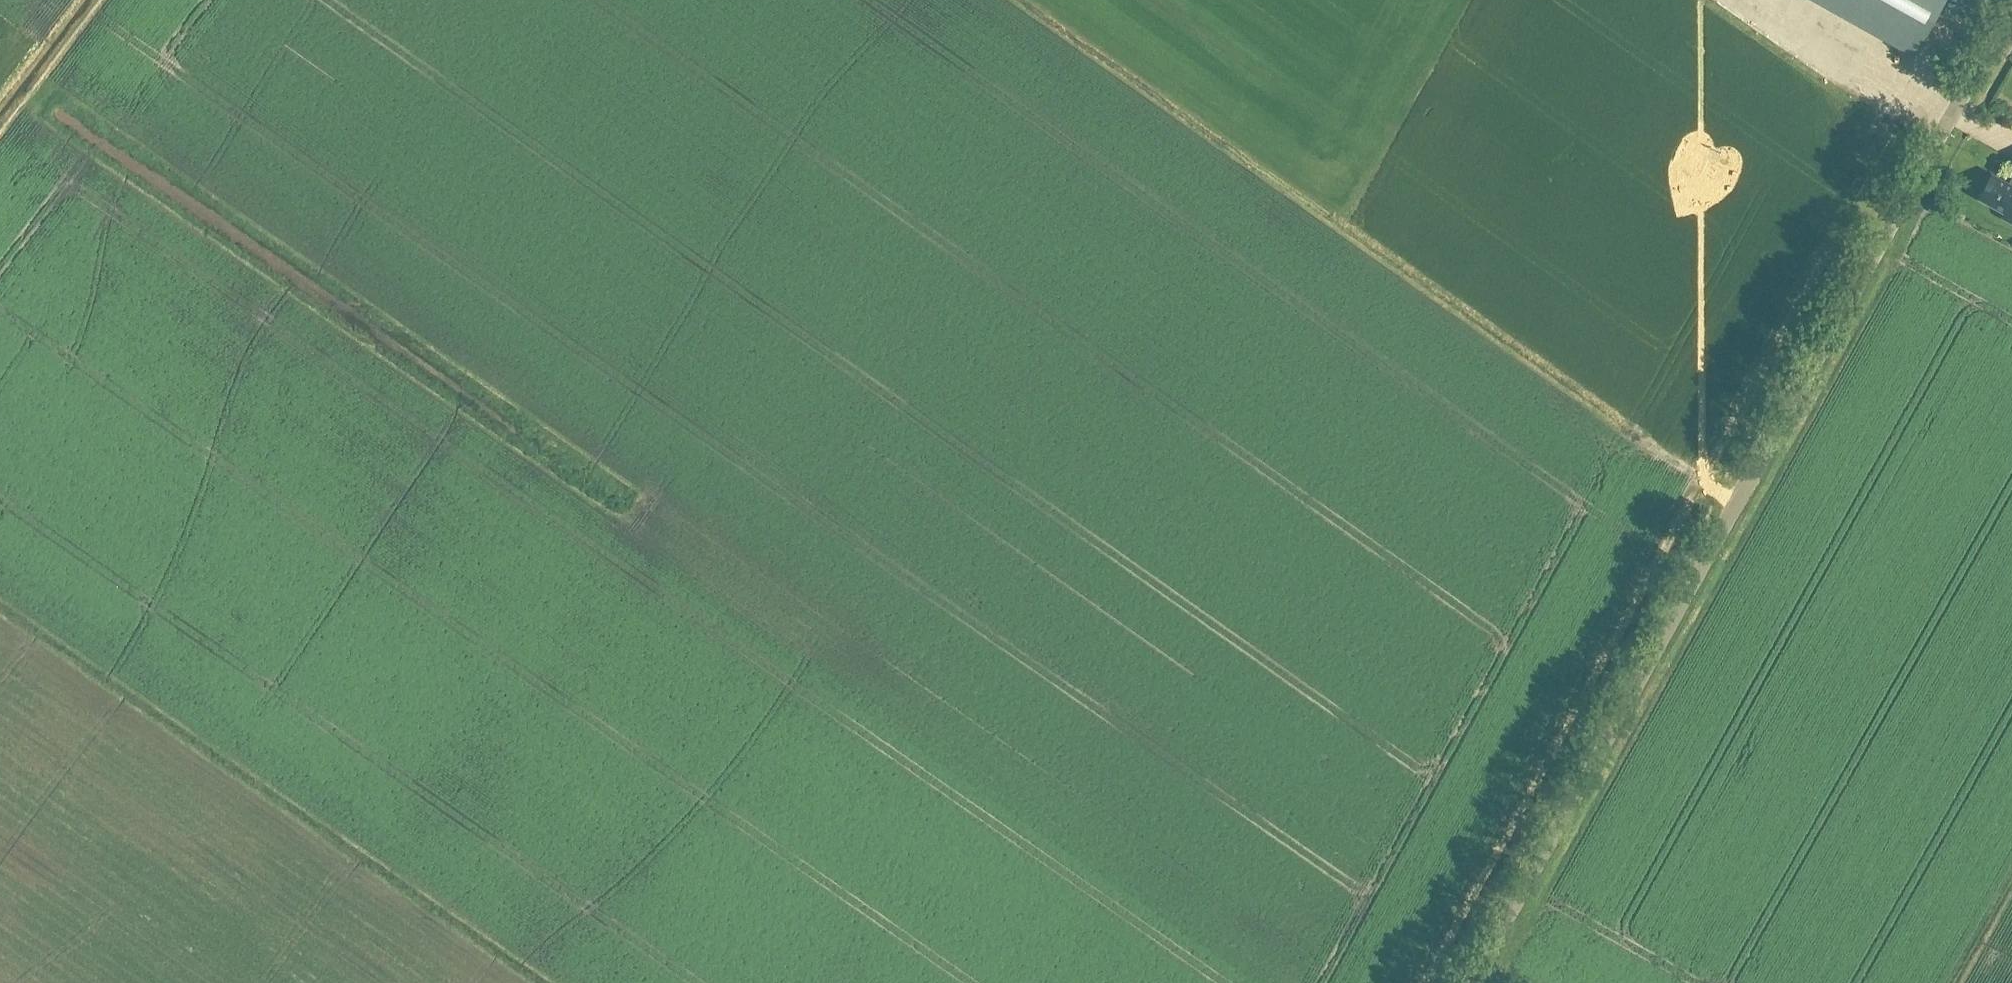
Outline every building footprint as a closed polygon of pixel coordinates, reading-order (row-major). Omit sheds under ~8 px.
[(1916,53),(1945,0),(1820,0),(1916,53)] [(1992,174),(1980,196),(2007,211),(2005,217),(2011,221),(2011,184),(1992,174)]
